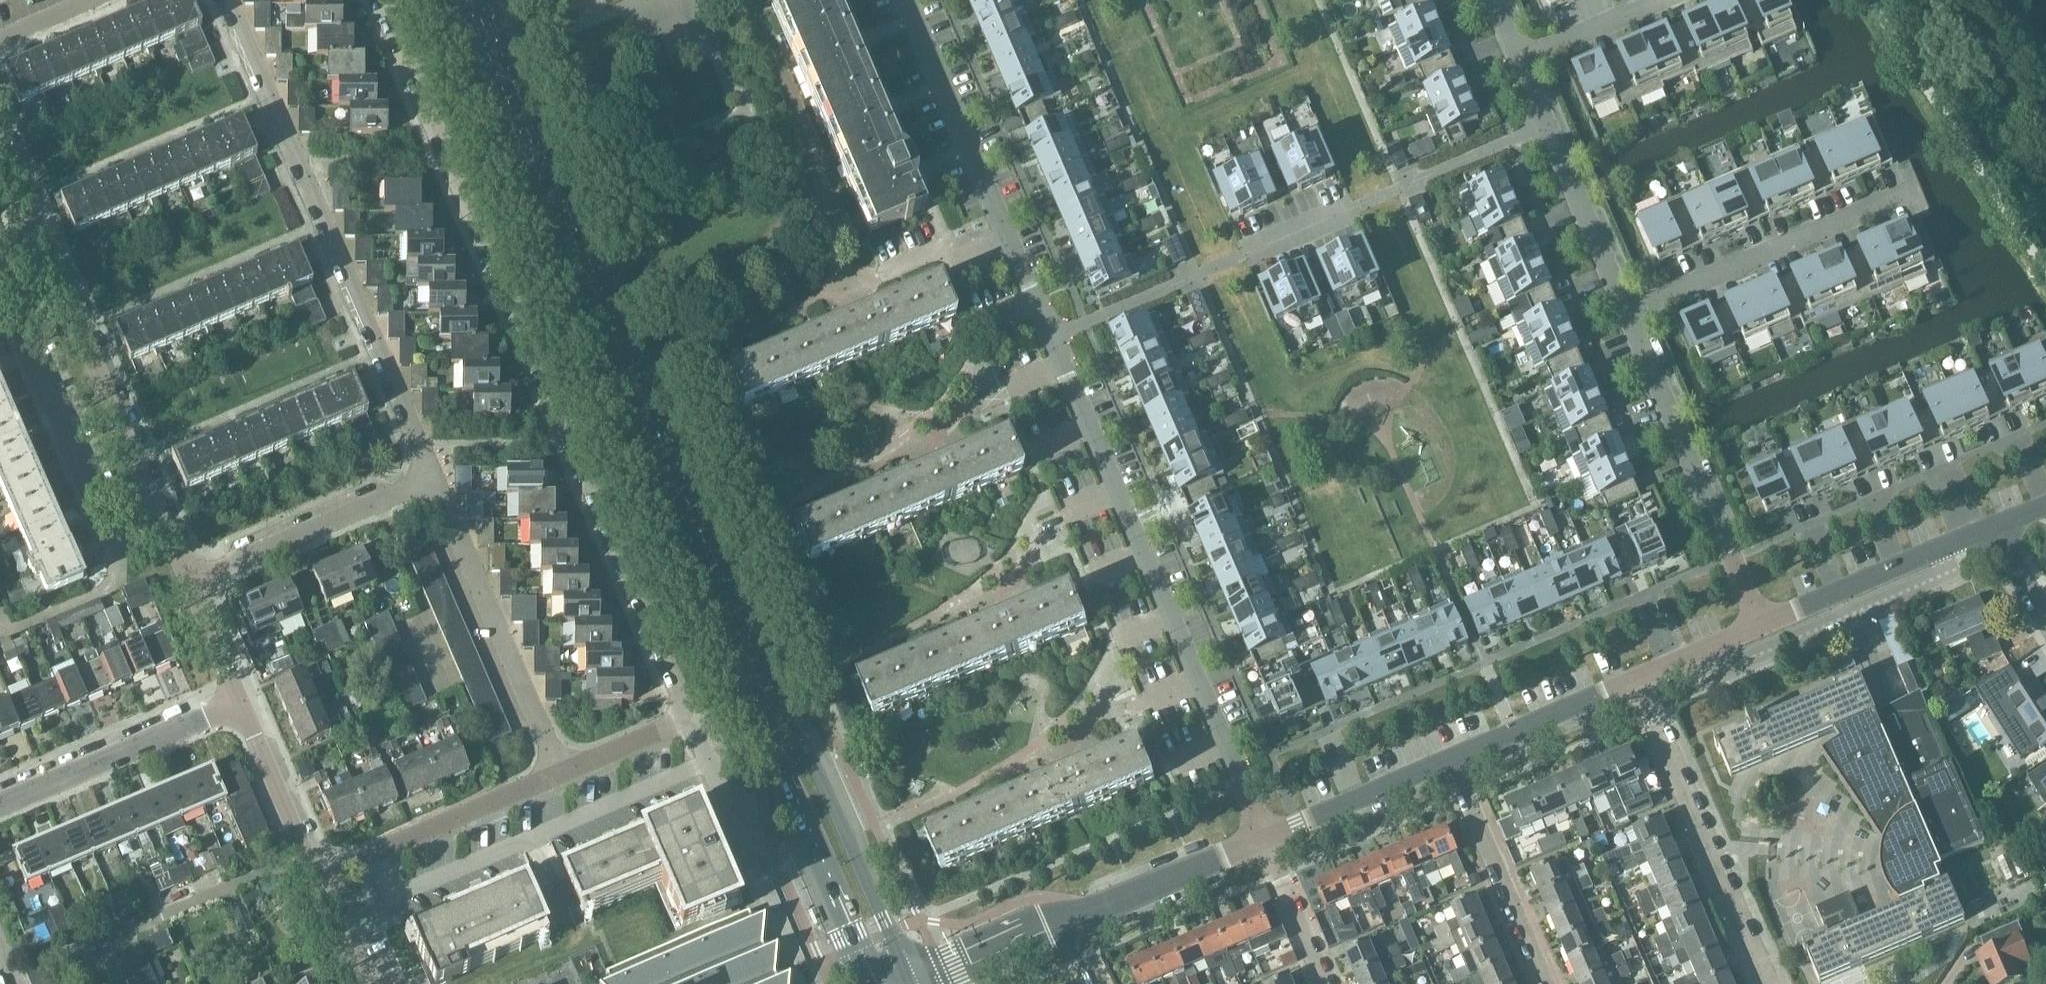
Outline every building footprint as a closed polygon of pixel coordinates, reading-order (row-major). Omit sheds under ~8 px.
[(144,9),(126,17),(127,20),(94,34),(93,32),(74,40),(75,42),(42,56),(41,54),(23,62),(24,64),(6,72),(21,105),(45,95),(47,100),(52,98),(50,93),(96,72),(99,78),(104,76),(102,71),(148,50),(150,56),(155,54),(153,48),(178,37),(194,74),(216,64),(201,28),(202,27),(191,0),(171,0),(161,4),(161,5),(145,12),(144,9)] [(915,188),(915,185),(916,182),(916,180),(916,177),(916,174),(916,171),(915,168),(914,165),(913,163),(912,161),(910,159),(908,156),(906,155),(903,153),(900,151),(898,150),(834,0),(775,0),(874,232),(904,219),(905,221),(912,219),(911,216),(924,210),(915,188)] [(977,14),(1009,0),(971,0),(977,14)] [(1028,15),(1021,0),(1009,0),(977,14),(985,34),(1028,15)] [(1386,18),(1404,10),(1427,0),(1378,0),(1386,18)] [(1399,50),(1442,32),(1428,0),(1427,0),(1404,10),(1409,21),(1390,29),(1399,50)] [(1575,2),(1575,0),(1547,0),(1552,12),(1575,2)] [(1755,29),(1763,48),(1798,33),(1784,0),(1752,0),(1745,3),(1756,29),(1755,29)] [(1754,52),(1746,33),(1755,29),(1756,29),(1745,3),(1735,7),(1733,4),(1710,14),(1731,62),(1754,52)] [(255,5),(255,31),(266,31),(266,30),(267,4),(259,4),(255,4),(255,5)] [(301,18),(287,18),(287,31),(306,31),(317,31),(317,30),(342,31),(342,30),(342,4),(331,4),(331,5),(306,5),(305,5),(301,18)] [(1063,18),(1068,28),(1079,23),(1074,13),(1063,18)] [(1696,71),(1695,72),(1697,76),(1731,62),(1710,14),(1687,23),(1689,27),(1679,31),(1696,71)] [(1028,15),(985,34),(994,53),(1027,39),(1027,40),(1036,36),(1028,15)] [(1068,28),(1063,18),(1052,22),(1057,32),(1068,28)] [(266,31),(266,57),(277,57),(278,57),(278,56),(278,30),(266,30),(266,31)] [(342,31),(317,30),(317,31),(317,57),(328,57),(328,56),(354,56),(354,30),(342,30),(342,31)] [(1679,31),(1668,36),(1667,32),(1644,42),(1663,85),(1695,72),(1696,71),(1679,31)] [(1420,67),(1424,78),(1456,65),(1442,32),(1399,50),(1409,72),(1420,67)] [(1035,59),(1027,40),(1027,39),(994,53),(1002,73),(1035,59)] [(1632,104),(1665,90),(1663,85),(1644,42),(1621,52),(1623,55),(1612,60),(1632,104)] [(1091,53),(1080,58),(1085,67),(1096,63),(1091,53)] [(1035,59),(1002,73),(1011,93),(1053,75),(1045,55),(1035,59)] [(278,57),(277,57),(277,82),(288,82),(289,82),(289,81),(289,56),(278,56),(278,57)] [(354,56),(328,56),(328,57),(328,82),(340,82),(365,82),(365,56),(354,56)] [(1612,60),(1602,64),(1601,61),(1577,71),(1594,110),(1616,100),(1620,109),(1632,104),(1612,60)] [(1427,90),(1436,112),(1470,98),(1456,65),(1424,78),(1429,89),(1427,90)] [(1402,74),(1391,79),(1395,89),(1407,84),(1402,74)] [(1775,74),(1765,78),(1768,85),(1778,81),(1775,74)] [(1062,95),(1053,75),(1011,93),(1024,125),(1048,114),(1043,103),(1062,95)] [(288,82),(288,108),(300,108),(300,107),(300,82),(289,81),(289,82),(288,82)] [(365,82),(340,82),(340,108),(351,108),(376,108),(376,107),(376,82),(365,82)] [(1470,98),(1436,112),(1427,116),(1436,137),(1446,134),(1452,148),(1468,141),(1462,127),(1479,119),(1470,98)] [(300,108),(299,134),(311,134),(311,107),(300,107),(300,108)] [(376,108),(351,108),(351,134),(387,134),(387,107),(376,107),(376,108)] [(1038,156),(1071,142),(1080,138),(1071,117),(1053,125),(1048,114),(1024,125),(1038,156)] [(1859,178),(1882,169),(1881,165),(1892,160),(1873,116),(1839,130),(1859,178)] [(208,177),(232,167),(233,166),(249,202),(272,193),(256,156),(258,155),(249,135),(243,121),(216,133),(217,133),(201,140),(200,138),(181,146),(182,148),(149,162),(148,160),(130,168),(131,170),(98,185),(97,182),(78,190),(79,192),(62,200),(76,233),(100,223),(103,229),(108,226),(105,221),(151,201),(154,207),(157,205),(159,204),(157,199),(204,179),(206,185),(211,183),(208,177)] [(1293,138),(1313,185),(1327,180),(1326,178),(1326,179),(1324,175),(1333,171),(1319,138),(1314,140),(1310,130),(1293,138)] [(1825,189),(1835,185),(1836,188),(1859,178),(1839,130),(1805,145),(1809,154),(1825,189)] [(1736,135),(1725,139),(1728,146),(1739,142),(1736,135)] [(1116,141),(1120,150),(1131,146),(1127,136),(1116,141)] [(1046,176),(1089,158),(1080,138),(1071,142),(1038,156),(1046,176)] [(1313,185),(1293,138),(1276,145),(1280,155),(1275,157),(1289,190),(1298,186),(1300,190),(1299,190),(1300,191),(1313,185)] [(1120,150),(1116,141),(1105,145),(1109,155),(1120,150)] [(1399,142),(1387,148),(1397,171),(1409,166),(1399,142)] [(1793,207),(1816,197),(1814,193),(1825,189),(1809,154),(1799,158),(1795,149),(1773,159),(1793,207)] [(1252,155),(1235,163),(1255,210),(1269,205),(1268,203),(1267,204),(1266,200),(1275,196),(1261,163),(1256,165),(1252,155)] [(1055,196),(1097,178),(1089,158),(1046,176),(1055,196)] [(1758,217),(1769,213),(1770,217),(1793,207),(1773,159),(1739,173),(1758,217)] [(1241,216),(1255,210),(1235,163),(1217,170),(1222,180),(1217,182),(1231,215),(1240,211),(1242,215),(1241,215),(1241,216)] [(1666,164),(1658,168),(1661,175),(1669,172),(1666,164)] [(1465,178),(1465,180),(1471,192),(1462,196),(1471,218),(1513,199),(1504,178),(1487,185),(1481,171),(1465,178)] [(1727,235),(1750,225),(1748,222),(1758,217),(1739,173),(1706,187),(1727,235)] [(1133,180),(1137,190),(1148,185),(1144,175),(1133,180)] [(1106,198),(1097,178),(1055,196),(1063,216),(1106,198)] [(1137,190),(1133,180),(1122,185),(1126,195),(1137,190)] [(342,185),(333,185),(333,212),(344,212),(345,212),(345,211),(345,185),(342,185)] [(421,185),(384,185),(384,212),(396,212),(396,211),(421,211),(421,185)] [(1692,246),(1702,242),(1704,245),(1727,235),(1706,187),(1673,201),(1692,246)] [(1422,196),(1410,202),(1420,225),(1432,220),(1422,196)] [(1063,216),(1072,236),(1114,217),(1106,198),(1063,216)] [(1480,239),(1489,235),(1491,235),(1496,246),(1503,243),(1527,232),(1513,199),(1471,218),(1480,239)] [(1660,264),(1684,254),(1682,250),(1692,246),(1673,201),(1639,216),(1660,264)] [(345,212),(344,212),(344,238),(356,238),(356,237),(356,211),(345,211),(345,212)] [(421,211),(396,211),(396,212),(396,238),(407,238),(407,237),(432,237),(432,211),(421,211)] [(1150,220),(1154,230),(1165,225),(1161,215),(1150,220)] [(1114,217),(1072,236),(1080,255),(1114,241),(1123,237),(1114,217)] [(1154,230),(1150,220),(1139,225),(1143,235),(1154,230)] [(1885,237),(1905,285),(1928,276),(1924,266),(1935,262),(1920,226),(1909,231),(1907,227),(1885,237)] [(1527,232),(1503,243),(1496,246),(1501,257),(1490,262),(1499,283),(1541,265),(1527,232)] [(356,238),(356,263),(367,263),(367,262),(367,237),(356,237),(356,238)] [(432,237),(407,237),(407,238),(407,263),(418,263),(443,263),(443,262),(443,237),(432,237)] [(1885,237),(1862,247),(1863,251),(1853,255),(1868,290),(1872,300),(1905,285),(1885,237)] [(1187,261),(1177,238),(1165,243),(1175,266),(1187,261)] [(1122,260),(1114,241),(1080,255),(1089,275),(1122,261),(1122,260)] [(1356,247),(1342,252),(1363,300),(1380,293),(1375,283),(1380,281),(1366,248),(1357,252),(1355,248),(1356,248),(1356,247)] [(238,276),(221,283),(205,290),(204,288),(194,293),(185,296),(186,299),(153,313),(152,311),(143,315),(134,319),(135,321),(117,329),(131,362),(156,351),(158,357),(163,355),(161,349),(207,329),(209,335),(212,334),(215,333),(212,327),(259,307),(261,313),(266,311),(263,305),(286,296),(288,301),(291,299),(305,330),(327,321),(311,285),(313,284),(304,263),(298,250),(271,261),(272,262),(256,269),(255,266),(237,274),(238,276)] [(1345,308),(1363,300),(1342,252),(1328,258),(1329,260),(1330,259),(1332,263),(1323,267),(1336,299),(1341,297),(1345,308)] [(1872,300),(1868,290),(1853,255),(1843,259),(1841,256),(1818,266),(1839,314),(1872,300)] [(1131,256),(1122,260),(1122,261),(1089,275),(1098,296),(1140,278),(1131,256)] [(367,263),(367,289),(378,289),(378,288),(379,262),(367,262),(367,263)] [(407,278),(406,278),(406,288),(418,288),(418,289),(429,289),(429,288),(454,289),(454,288),(454,262),(443,262),(443,263),(418,263),(418,278),(407,278)] [(1513,316),(1555,298),(1541,265),(1499,283),(1513,316)] [(1802,319),(1801,319),(1805,328),(1839,314),(1818,266),(1796,275),(1797,279),(1787,284),(1802,319)] [(1298,272),(1284,277),(1304,325),(1321,318),(1317,308),(1322,306),(1308,273),(1299,277),(1297,273),(1298,273),(1298,272)] [(1287,333),(1304,325),(1284,277),(1270,283),(1271,285),(1272,284),(1273,288),(1264,292),(1278,324),(1283,322),(1287,333)] [(727,372),(743,408),(955,317),(939,281),(727,372)] [(1796,332),(1792,323),(1801,319),(1802,319),(1787,284),(1777,288),(1775,284),(1752,294),(1769,333),(1768,333),(1772,343),(1796,332)] [(378,289),(378,315),(389,315),(390,315),(390,314),(394,314),(394,288),(383,288),(378,288),(378,289)] [(454,289),(429,288),(429,289),(429,315),(440,315),(440,314),(466,314),(466,288),(454,288),(454,289)] [(1211,315),(1200,292),(1188,297),(1198,321),(1211,315)] [(1732,338),(1733,337),(1742,333),(1746,343),(1768,333),(1769,333),(1752,294),(1729,304),(1731,308),(1721,312),(1732,338)] [(1569,330),(1555,298),(1513,316),(1527,349),(1569,330)] [(1709,313),(1685,323),(1702,362),(1737,347),(1733,337),(1732,338),(1721,312),(1711,316),(1709,313)] [(390,315),(389,315),(389,340),(400,340),(401,340),(401,314),(394,314),(390,314),(390,315)] [(466,314),(440,314),(440,315),(440,341),(452,341),(452,340),(477,340),(477,314),(466,314)] [(1122,353),(1165,335),(1156,314),(1114,333),(1122,353)] [(1494,325),(1468,336),(1472,347),(1499,335),(1494,325)] [(1527,349),(1536,370),(1547,365),(1552,376),(1559,373),(1583,363),(1569,330),(1527,349)] [(1200,337),(1205,347),(1216,342),(1211,332),(1200,337)] [(1977,333),(1967,338),(1972,349),(1983,345),(1977,333)] [(1122,353),(1131,373),(1173,355),(1165,335),(1122,353)] [(1205,347),(1200,337),(1189,342),(1193,352),(1205,347)] [(401,340),(400,340),(400,366),(412,366),(412,365),(412,340),(401,340)] [(477,340),(452,340),(452,341),(452,366),(463,366),(488,366),(488,365),(488,340),(477,340)] [(2045,397),(2045,340),(2013,354),(2034,402),(2045,397)] [(1999,413),(2009,408),(2011,412),(2034,402),(2013,354),(1990,364),(1994,373),(1983,378),(1987,387),(1988,387),(1999,413)] [(1131,373),(1139,393),(1182,375),(1173,355),(1131,373)] [(1583,363),(1559,373),(1552,376),(1557,388),(1546,392),(1555,414),(1566,409),(1597,396),(1583,363)] [(412,366),(411,392),(423,392),(423,391),(423,365),(412,365),(412,366)] [(488,366),(463,366),(463,392),(474,392),(499,392),(499,391),(499,365),(488,365),(488,366)] [(1217,377),(1222,387),(1233,382),(1228,372),(1217,377)] [(1877,373),(1866,378),(1869,385),(1880,380),(1877,373)] [(1968,431),(1991,421),(1989,417),(1999,413),(1988,387),(1987,387),(1978,391),(1970,373),(1947,382),(1968,431)] [(1191,395),(1182,375),(1139,393),(1148,413),(1181,398),(1181,399),(1191,395)] [(1222,387),(1217,377),(1206,382),(1211,391),(1222,387)] [(367,414),(369,413),(360,392),(354,379),(344,383),(327,390),(312,397),(311,395),(293,403),(293,405),(260,419),(259,417),(241,425),(242,427),(209,442),(208,440),(190,447),(190,449),(172,457),(187,491),(344,423),(349,433),(360,459),(382,450),(367,414)] [(1933,441),(1943,437),(1945,440),(1968,431),(1947,382),(1924,392),(1932,411),(1923,415),(1922,415),(1933,441)] [(423,392),(423,418),(434,418),(434,391),(423,391),(423,392)] [(499,392),(474,392),(474,418),(511,418),(510,391),(499,391),(499,392)] [(75,547),(68,550),(0,392),(0,483),(28,548),(22,550),(33,577),(21,583),(30,603),(88,578),(75,547)] [(1597,396),(1566,409),(1555,414),(1569,447),(1612,428),(1597,396)] [(1190,418),(1181,399),(1181,398),(1148,413),(1156,433),(1190,418)] [(1808,402),(1800,405),(1803,413),(1811,409),(1808,402)] [(1901,459),(1924,449),(1923,446),(1933,441),(1922,415),(1923,415),(1919,405),(1886,420),(1885,420),(1901,459)] [(1885,420),(1886,420),(1882,410),(1848,425),(1867,470),(1877,465),(1879,469),(1901,459),(1885,420)] [(1234,416),(1238,426),(1250,422),(1245,412),(1234,416)] [(1238,426),(1234,416),(1223,421),(1227,431),(1238,426)] [(1198,437),(1190,418),(1156,433),(1165,452),(1198,438),(1198,437)] [(1525,418),(1515,423),(1524,444),(1535,440),(1525,418)] [(1835,487),(1858,478),(1857,474),(1867,470),(1848,425),(1814,440),(1818,449),(1819,448),(1835,487)] [(1593,476),(1592,475),(1626,461),(1612,428),(1569,447),(1583,480),(1593,476)] [(1207,433),(1198,437),(1198,438),(1165,452),(1173,472),(1216,454),(1207,433)] [(1006,435),(794,527),(809,563),(1022,472),(1006,435)] [(1530,442),(1518,447),(1522,456),(1533,451),(1530,442)] [(1801,498),(1811,494),(1812,497),(1835,487),(1819,448),(1818,449),(1786,462),(1785,463),(1801,498)] [(1768,516),(1792,506),(1790,502),(1801,498),(1785,463),(1786,462),(1782,453),(1748,468),(1768,516)] [(1187,504),(1211,493),(1211,494),(1218,490),(1214,479),(1225,474),(1216,454),(1173,472),(1187,504)] [(1608,507),(1640,494),(1626,461),(1592,475),(1593,476),(1602,497),(1603,496),(1608,507)] [(468,468),(456,468),(456,495),(467,495),(468,495),(468,494),(471,494),(471,468),(468,468)] [(544,468),(507,468),(507,495),(518,495),(518,494),(544,494),(544,484),(550,484),(550,469),(544,469),(544,468)] [(1225,479),(1216,483),(1219,490),(1228,486),(1225,479)] [(1234,521),(1233,520),(1225,501),(1216,505),(1211,494),(1211,493),(1187,504),(1201,535),(1234,521)] [(468,495),(467,495),(467,521),(478,521),(479,521),(479,520),(479,494),(471,494),(468,494),(468,495)] [(544,494),(518,494),(518,495),(518,521),(530,521),(530,520),(555,520),(555,494),(544,494)] [(1281,495),(1270,500),(1274,510),(1285,505),(1281,495)] [(1006,498),(997,503),(999,509),(1009,505),(1006,498)] [(1545,527),(1555,523),(1550,512),(1541,516),(1545,527)] [(1233,520),(1234,521),(1201,535),(1209,555),(1251,537),(1243,516),(1233,520)] [(1633,574),(1644,570),(1668,559),(1659,538),(1662,536),(1658,526),(1654,527),(1650,517),(1614,532),(1622,551),(1623,550),(1633,574)] [(479,521),(478,521),(478,546),(490,546),(490,545),(490,520),(479,520),(479,521)] [(555,520),(530,520),(530,521),(530,546),(541,546),(566,546),(566,545),(566,520),(555,520)] [(1555,523),(1545,527),(1550,538),(1560,534),(1555,523)] [(944,530),(947,550),(981,544),(978,524),(944,530)] [(1506,544),(1515,540),(1511,529),(1501,533),(1506,544)] [(1623,550),(1622,551),(1614,532),(1583,546),(1587,555),(1601,588),(1633,574),(1623,550)] [(1287,539),(1291,549),(1303,545),(1298,535),(1287,539)] [(1260,558),(1251,537),(1209,555),(1218,575),(1251,561),(1251,562),(1260,558)] [(1291,549),(1287,539),(1276,544),(1280,554),(1291,549)] [(1515,540),(1506,544),(1510,555),(1520,551),(1515,540)] [(408,551),(412,561),(434,552),(429,541),(408,551)] [(916,541),(900,547),(904,559),(910,557),(920,552),(916,541)] [(490,546),(490,572),(501,572),(501,571),(501,545),(490,545),(490,546)] [(566,546),(541,546),(541,572),(552,572),(552,571),(577,572),(577,571),(577,545),(566,545),(566,546)] [(1466,561),(1476,557),(1471,546),(1461,550),(1466,561)] [(1445,557),(1456,552),(1454,547),(1443,551),(1445,557)] [(338,560),(352,594),(376,584),(362,550),(338,560)] [(412,561),(417,572),(438,562),(434,552),(412,561)] [(1587,555),(1567,563),(1581,597),(1601,588),(1587,555)] [(1476,557),(1466,561),(1470,572),(1480,568),(1476,557)] [(352,594),(338,560),(313,571),(328,605),(352,594)] [(1259,581),(1259,580),(1251,562),(1251,561),(1218,575),(1226,595),(1259,581)] [(417,572),(421,582),(442,572),(438,562),(417,572)] [(1567,563),(1547,572),(1561,605),(1581,597),(1567,563)] [(1412,584),(1422,580),(1417,569),(1408,573),(1412,584)] [(501,572),(501,598),(512,598),(512,597),(513,571),(501,571),(501,572)] [(577,572),(552,571),(552,572),(552,598),(563,598),(563,597),(588,597),(588,571),(577,571),(577,572)] [(1503,580),(1521,622),(1541,614),(1527,580),(1528,580),(1524,571),(1503,580)] [(421,582),(425,592),(447,582),(442,572),(421,582)] [(1547,572),(1528,580),(1527,580),(1541,614),(1561,605),(1547,572)] [(1304,579),(1308,589),(1319,584),(1315,574),(1304,579)] [(1268,576),(1259,580),(1259,581),(1226,595),(1235,615),(1268,601),(1277,597),(1268,576)] [(1308,589),(1304,579),(1293,584),(1297,594),(1308,589)] [(144,580),(123,589),(128,601),(149,591),(144,580)] [(1422,580),(1412,584),(1417,595),(1427,591),(1422,580)] [(1487,597),(1502,631),(1521,622),(1503,580),(1483,589),(1487,598),(1487,597)] [(264,592),(279,626),(303,615),(289,581),(264,592)] [(425,592),(429,602),(451,592),(447,582),(425,592)] [(19,583),(5,589),(12,607),(27,600),(19,583)] [(1372,601),(1382,597),(1378,586),(1368,590),(1372,601)] [(860,681),(876,716),(1088,626),(1073,590),(860,681)] [(264,592),(240,602),(247,620),(253,633),(247,635),(252,646),(282,633),(279,626),(264,592)] [(429,602),(434,611),(455,602),(451,592),(429,602)] [(512,598),(512,623),(523,623),(524,623),(524,597),(512,597),(512,598)] [(588,597),(563,597),(563,598),(563,624),(574,624),(574,623),(600,623),(600,597),(588,597)] [(1382,597),(1372,601),(1377,612),(1387,608),(1382,597)] [(1487,598),(1467,606),(1481,640),(1502,631),(1487,597),(1487,598)] [(99,599),(77,609),(82,620),(104,611),(99,599)] [(2002,652),(1996,638),(1983,643),(1979,632),(1991,627),(1979,599),(1932,619),(1944,647),(1967,637),(1972,648),(1971,648),(1977,663),(2002,652)] [(1276,620),(1268,601),(1235,615),(1243,635),(1276,620)] [(434,611),(438,622),(460,612),(455,602),(434,611)] [(1333,618),(1342,614),(1338,603),(1328,607),(1333,618)] [(1434,621),(1448,654),(1468,645),(1450,603),(1429,612),(1433,621),(1434,621)] [(117,607),(105,612),(105,613),(112,630),(124,625),(117,607)] [(1894,607),(1884,612),(1901,656),(1912,651),(1894,607)] [(77,609),(54,619),(57,626),(59,630),(82,620),(77,609)] [(438,622),(442,632),(464,622),(460,612),(438,622)] [(375,645),(399,635),(389,613),(366,623),(375,645)] [(1342,614),(1333,618),(1337,629),(1347,625),(1342,614)] [(1276,620),(1243,635),(1257,666),(1288,653),(1283,642),(1294,637),(1285,616),(1276,620)] [(1390,628),(1408,671),(1428,662),(1414,629),(1410,620),(1390,628)] [(1414,629),(1428,662),(1448,654),(1434,621),(1433,621),(1414,629)] [(442,632),(447,642),(468,632),(464,622),(442,632)] [(156,671),(179,661),(163,623),(140,634),(141,637),(142,637),(156,671)] [(324,628),(334,651),(345,646),(335,623),(324,628)] [(524,623),(523,623),(523,649),(534,649),(535,649),(535,648),(535,623),(524,623)] [(600,623),(574,623),(574,624),(574,649),(586,649),(611,649),(611,648),(611,623),(600,623)] [(60,632),(57,626),(50,629),(55,641),(62,637),(60,632)] [(334,651),(324,628),(313,633),(322,656),(334,651)] [(1374,646),(1388,679),(1408,671),(1390,628),(1369,637),(1373,646),(1374,646)] [(447,642),(451,652),(473,642),(468,632),(447,642)] [(403,646),(399,635),(375,645),(380,656),(403,646)] [(134,649),(122,654),(134,680),(156,671),(145,644),(142,637),(141,637),(131,642),(134,649)] [(22,640),(13,644),(16,651),(25,647),(22,640)] [(1081,640),(1072,648),(1080,656),(1088,647),(1081,640)] [(456,662),(477,652),(473,642),(451,652),(456,662)] [(13,644),(2,648),(5,656),(16,651),(13,644)] [(134,680),(118,644),(96,653),(112,690),(134,680)] [(1368,688),(1354,655),(1350,645),(1330,654),(1334,663),(1349,696),(1368,688)] [(16,651),(19,658),(30,654),(27,646),(25,647),(16,651)] [(408,657),(403,646),(380,656),(385,667),(408,657)] [(1354,655),(1368,688),(1388,679),(1374,646),(1373,646),(1354,655)] [(534,649),(534,675),(546,675),(546,674),(546,648),(535,648),(535,649),(534,649)] [(611,649),(586,649),(586,675),(597,675),(622,675),(622,674),(622,648),(611,648),(611,649)] [(19,658),(16,651),(5,656),(8,663),(19,658)] [(456,662),(460,672),(481,662),(477,652),(456,662)] [(89,668),(78,673),(89,699),(112,690),(96,653),(85,658),(89,668)] [(268,666),(273,677),(296,667),(290,656),(268,666)] [(413,668),(408,657),(385,667),(390,678),(413,668)] [(460,672),(464,682),(486,672),(481,662),(460,672)] [(1907,662),(1897,666),(1909,693),(1919,689),(1907,662)] [(89,699),(78,673),(73,663),(51,672),(55,682),(67,709),(89,699)] [(317,668),(321,677),(332,672),(328,663),(317,668)] [(1306,686),(1317,710),(1349,696),(1334,663),(1314,672),(1318,681),(1307,686),(1306,686)] [(1282,725),(1317,710),(1306,686),(1307,686),(1298,666),(1286,671),(1287,673),(1264,683),(1268,693),(1264,694),(1269,705),(1273,704),(1282,725)] [(1979,687),(2008,733),(2009,732),(2025,757),(2040,748),(2045,744),(2045,701),(2033,681),(2023,687),(2018,680),(2010,667),(1979,687)] [(289,716),(319,703),(310,682),(321,677),(317,668),(276,685),(289,716)] [(418,679),(413,668),(390,678),(394,689),(418,679)] [(464,682),(468,691),(490,682),(486,672),(464,682)] [(546,675),(546,701),(557,701),(557,674),(546,674),(546,675)] [(622,675),(597,675),(597,701),(634,701),(633,674),(622,674),(622,675)] [(1961,855),(1986,844),(1953,765),(1951,766),(1929,713),(1883,733),(1875,715),(1877,715),(1860,675),(1835,685),(1837,689),(1759,723),(1755,714),(1747,718),(1750,726),(1741,730),(1739,726),(1715,737),(1718,744),(1716,745),(1720,755),(1722,754),(1732,777),(1733,776),(1835,732),(1841,742),(1823,754),(1884,845),(1883,850),(1882,855),(1881,859),(1881,864),(1881,869),(1882,874),(1883,879),(1884,883),(1886,888),(1888,892),(1891,896),(1894,900),(1897,904),(1901,907),(1863,923),(1850,894),(1817,909),(1828,933),(1803,944),(1806,951),(1804,952),(1808,961),(1810,960),(1820,983),(1822,983),(1965,921),(1966,921),(1967,921),(1950,881),(1941,885),(1937,874),(1943,871),(1940,864),(1961,855)] [(1976,676),(1965,682),(1971,691),(1981,685),(1976,676)] [(422,690),(418,679),(394,689),(399,700),(422,690)] [(29,682),(6,691),(11,702),(22,728),(44,718),(33,692),(29,682)] [(67,709),(55,682),(33,692),(44,718),(67,709)] [(468,691),(473,701),(494,692),(490,682),(468,691)] [(427,701),(422,690),(399,700),(404,711),(427,701)] [(473,701),(477,711),(499,702),(494,692),(473,701)] [(11,702),(0,706),(0,737),(22,728),(11,702)] [(477,711),(481,722),(503,712),(499,702),(477,711)] [(302,746),(320,739),(343,729),(339,719),(328,724),(319,703),(289,716),(302,746)] [(481,722),(486,732),(507,722),(503,712),(481,722)] [(350,715),(339,719),(343,729),(354,724),(350,715)] [(442,734),(451,730),(447,719),(438,723),(442,734)] [(486,732),(490,742),(512,733),(507,722),(486,732)] [(886,722),(879,725),(883,735),(890,732),(886,722)] [(442,734),(447,745),(426,754),(439,784),(469,771),(451,730),(442,734)] [(391,756),(400,752),(395,741),(386,745),(391,756)] [(1139,743),(1121,751),(927,836),(942,871),(1154,780),(1139,743)] [(366,753),(371,764),(380,761),(375,750),(366,753)] [(1605,761),(1617,789),(1642,779),(1630,751),(1605,761)] [(439,784),(426,754),(405,763),(400,752),(391,756),(409,797),(439,784)] [(307,757),(295,761),(301,773),(300,774),(303,781),(315,776),(315,775),(307,757)] [(371,764),(376,776),(354,785),(367,815),(398,802),(380,761),(371,764)] [(1625,807),(1617,789),(1605,761),(1581,772),(1593,800),(1606,794),(1619,823),(1630,818),(1625,807)] [(192,776),(205,809),(227,799),(224,791),(248,781),(240,763),(216,773),(214,767),(192,776)] [(2030,779),(2045,804),(2045,768),(2030,779)] [(320,787),(329,783),(324,772),(315,775),(315,776),(320,787)] [(1556,782),(1569,810),(1593,800),(1581,772),(1556,782)] [(329,783),(320,787),(324,798),(337,828),(367,815),(354,785),(350,774),(329,783)] [(205,809),(192,776),(170,785),(183,818),(205,809)] [(253,794),(248,783),(248,781),(224,791),(227,799),(229,804),(253,794)] [(1532,792),(1544,821),(1569,810),(1556,782),(1532,792)] [(148,795),(161,827),(183,818),(170,785),(148,795)] [(1544,821),(1532,792),(1520,798),(1518,793),(1507,798),(1509,802),(1506,803),(1513,819),(1498,826),(1505,843),(1520,837),(1518,832),(1544,821)] [(229,804),(235,816),(258,806),(253,794),(229,804)] [(147,834),(161,827),(148,795),(126,804),(139,837),(143,846),(151,843),(147,834)] [(1650,796),(1625,807),(1630,818),(1655,808),(1650,796)] [(696,810),(693,802),(693,801),(676,808),(677,810),(680,817),(694,811),(696,810)] [(139,837),(126,804),(104,814),(117,846),(139,837)] [(235,816),(240,829),(264,819),(258,806),(235,816)] [(642,837),(616,848),(563,871),(580,911),(659,877),(682,930),(738,906),(722,870),(728,867),(719,846),(713,849),(697,812),(641,835),(642,837)] [(117,846),(104,814),(81,823),(95,856),(117,846)] [(240,829),(245,841),(269,831),(264,819),(240,829)] [(1574,823),(1581,839),(1581,840),(1591,835),(1584,819),(1574,823)] [(1631,845),(1601,858),(1606,870),(1607,869),(1616,866),(1623,863),(1673,841),(1663,819),(1635,831),(1640,842),(1631,846),(1631,845)] [(81,823),(59,832),(73,865),(95,856),(81,823)] [(1424,839),(1439,873),(1452,867),(1457,878),(1465,875),(1456,854),(1457,854),(1446,829),(1424,839)] [(269,831),(245,841),(251,855),(275,845),(269,831)] [(73,865),(59,832),(37,842),(51,874),(73,865)] [(1550,839),(1555,851),(1567,846),(1562,834),(1550,839)] [(1439,873),(1424,839),(1402,848),(1422,893),(1430,889),(1425,878),(1439,873)] [(1555,851),(1550,839),(1538,844),(1543,856),(1555,851)] [(1654,875),(1682,863),(1673,841),(1623,863),(1627,873),(1640,867),(1649,863),(1654,875)] [(28,884),(51,874),(37,842),(14,852),(28,884)] [(223,850),(229,864),(238,860),(232,846),(223,850)] [(1381,857),(1391,882),(1403,876),(1416,906),(1426,902),(1422,893),(1402,848),(1381,857)] [(229,864),(223,850),(214,854),(220,868),(229,864)] [(1999,860),(1997,861),(2007,882),(2008,882),(2031,872),(2022,850),(1999,860)] [(1961,855),(1940,864),(1943,871),(1964,862),(1961,855)] [(1378,912),(1379,912),(1387,908),(1378,887),(1391,882),(1381,857),(1359,867),(1378,912)] [(1543,897),(1567,887),(1590,877),(1585,866),(1572,872),(1567,860),(1533,874),(1543,897)] [(1682,863),(1654,875),(1659,886),(1637,896),(1642,907),(1664,897),(1692,885),(1682,863)] [(179,869),(185,883),(194,879),(188,865),(179,869)] [(1337,876),(1348,900),(1352,910),(1366,904),(1373,921),(1381,917),(1379,912),(1378,912),(1359,867),(1351,870),(1350,867),(1346,865),(1338,869),(1337,872),(1338,875),(1337,876)] [(1616,866),(1607,869),(1611,878),(1619,875),(1616,866)] [(185,883),(179,869),(170,873),(176,887),(185,883)] [(1478,875),(1469,879),(1472,886),(1481,882),(1478,875)] [(1327,909),(1335,928),(1343,925),(1335,906),(1348,900),(1337,876),(1315,885),(1325,910),(1327,909)] [(285,889),(280,877),(257,887),(262,898),(285,889)] [(1552,919),(1586,905),(1581,893),(1594,887),(1590,877),(1567,887),(1543,897),(1552,919)] [(428,972),(429,972),(434,983),(444,983),(470,973),(465,963),(545,929),(525,883),(451,915),(447,916),(411,931),(428,972)] [(135,888),(141,902),(150,898),(144,884),(135,888)] [(1692,885),(1664,897),(1642,907),(1646,918),(1668,908),(1673,918),(1673,919),(1701,907),(1692,885)] [(135,888),(126,891),(132,905),(141,902),(135,888)] [(1430,889),(1422,893),(1426,902),(1427,906),(1428,906),(1435,903),(1430,889)] [(1457,920),(1434,930),(1439,940),(1485,921),(1475,897),(1451,908),(1457,920)] [(242,901),(230,906),(241,935),(253,930),(242,901)] [(93,905),(90,906),(96,920),(105,917),(99,903),(93,905)] [(1411,903),(1403,907),(1408,918),(1416,915),(1411,903)] [(1586,905),(1552,919),(1562,941),(1608,921),(1603,910),(1590,916),(1586,905)] [(46,925),(50,936),(52,939),(74,930),(63,906),(50,911),(55,921),(46,925)] [(96,920),(90,906),(81,910),(87,924),(96,920)] [(1660,951),(1711,929),(1701,907),(1673,919),(1673,918),(1664,922),(1669,934),(1656,940),(1660,951)] [(1238,918),(1253,952),(1253,953),(1286,939),(1287,940),(1288,939),(1278,917),(1277,917),(1277,919),(1266,923),(1260,909),(1238,918)] [(606,974),(608,978),(603,983),(789,983),(790,976),(788,976),(776,975),(775,974),(777,947),(776,947),(763,946),(762,944),(764,918),(763,918),(751,917),(749,913),(606,974)] [(293,914),(282,918),(287,932),(298,927),(293,914)] [(1253,952),(1238,918),(1217,927),(1227,952),(1231,961),(1236,972),(1237,976),(1245,973),(1239,958),(1253,952)] [(1439,940),(1431,943),(1433,949),(1436,955),(1457,946),(1460,955),(1461,957),(1495,943),(1495,942),(1489,930),(1485,921),(1439,940)] [(1571,964),(1595,953),(1604,949),(1599,937),(1613,932),(1608,921),(1562,941),(1571,964)] [(1358,925),(1354,927),(1358,935),(1362,934),(1363,933),(1359,924),(1358,925)] [(1628,924),(1618,929),(1623,939),(1632,935),(1628,924)] [(1980,954),(1993,983),(2007,983),(2022,977),(2021,975),(2024,974),(2027,972),(2029,969),(2030,966),(2029,963),(2027,960),(2029,959),(2020,938),(2024,937),(2018,924),(1983,940),(1987,951),(1980,954)] [(1345,930),(1337,933),(1341,943),(1357,936),(1358,936),(1358,935),(1354,927),(1354,926),(1353,926),(1345,930)] [(1219,955),(1228,976),(1236,972),(1231,961),(1227,952),(1217,927),(1195,937),(1205,961),(1219,955)] [(1678,955),(1683,967),(1692,963),(1720,951),(1711,929),(1660,951),(1665,960),(1678,955)] [(173,946),(167,933),(146,942),(152,955),(173,946)] [(1184,970),(1185,974),(1196,970),(1194,966),(1205,961),(1195,937),(1173,946),(1184,970)] [(1355,949),(1344,954),(1354,976),(1402,956),(1398,947),(1397,945),(1385,951),(1380,939),(1369,943),(1355,949)] [(1417,939),(1408,943),(1412,952),(1421,948),(1417,939)] [(1431,943),(1421,947),(1424,953),(1433,949),(1431,943)] [(1450,975),(1454,983),(1460,983),(1504,965),(1504,964),(1495,943),(1461,957),(1466,968),(1450,975)] [(138,944),(125,949),(134,969),(146,963),(138,944)] [(1173,946),(1152,955),(1162,979),(1175,974),(1179,983),(1190,983),(1188,980),(1185,974),(1184,970),(1173,946)] [(114,954),(122,974),(124,973),(129,983),(157,983),(148,963),(134,969),(125,949),(114,954)] [(1630,951),(1623,954),(1627,962),(1634,959),(1630,951)] [(1675,983),(1705,983),(1730,973),(1726,964),(1729,962),(1730,959),(1728,953),(1724,952),(1721,953),(1720,951),(1692,963),(1697,974),(1675,983)] [(1294,952),(1281,958),(1284,967),(1297,961),(1294,952)] [(1627,965),(1622,954),(1600,964),(1595,953),(1571,964),(1580,983),(1584,983),(1627,965)] [(113,955),(102,960),(112,982),(123,978),(113,955)] [(1152,955),(1130,964),(1138,983),(1152,983),(1162,979),(1152,955)] [(1354,976),(1357,983),(1388,983),(1384,976),(1406,967),(1402,956),(1354,976)] [(1423,964),(1408,970),(1411,978),(1426,971),(1423,964)] [(1460,983),(1513,983),(1504,965),(1460,983)] [(1618,981),(1631,976),(1627,966),(1627,965),(1584,983),(1619,983),(1618,981)] [(27,975),(27,976),(30,983),(34,983),(52,976),(49,969),(48,966),(39,969),(27,975)] [(288,980),(290,983),(323,983),(317,969),(288,980)] [(1705,983),(1734,983),(1730,973),(1705,983)] [(1296,978),(1293,976),(1290,977),(1279,982),(1276,975),(1262,981),(1264,983),(1299,983),(1296,978)]
